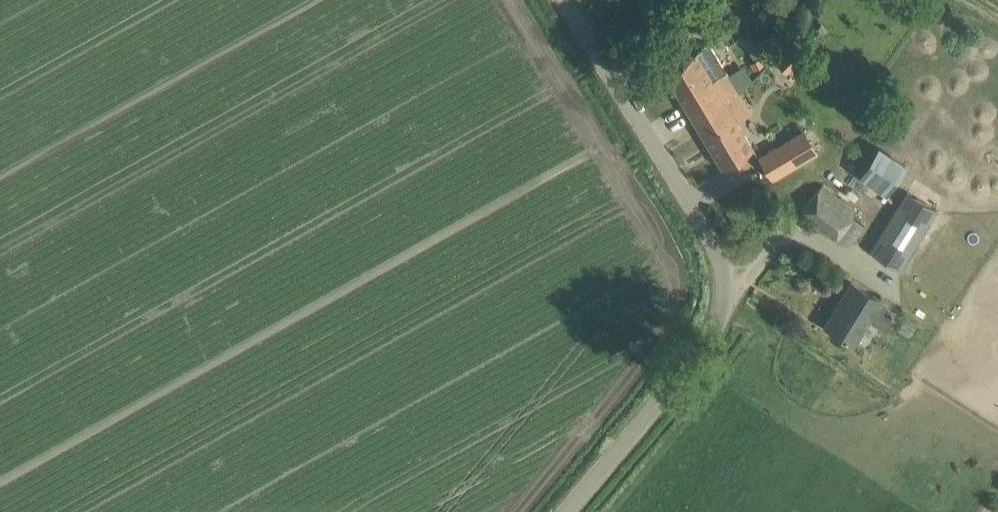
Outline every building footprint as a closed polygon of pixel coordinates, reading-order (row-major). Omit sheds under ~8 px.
[(664,70),(693,118),(723,100),(724,102),(739,93),(726,70),(719,75),(709,59),(703,64),(695,51),(664,70)] [(723,100),(693,118),(722,166),(753,147),(737,121),(751,112),(739,93),(724,102),(723,100)] [(804,128),(774,147),(788,171),(819,152),(804,128)] [(856,172),(849,182),(866,193),(873,184),(856,172)] [(916,177),(908,191),(871,251),(900,269),(937,209),(936,209),(945,195),(916,177)] [(855,217),(858,211),(822,184),(802,210),(849,247),(864,224),(855,217)] [(881,300),(869,292),(852,282),(826,324),(854,342),(869,318),(884,327),(893,312),(879,303),(881,300)]
